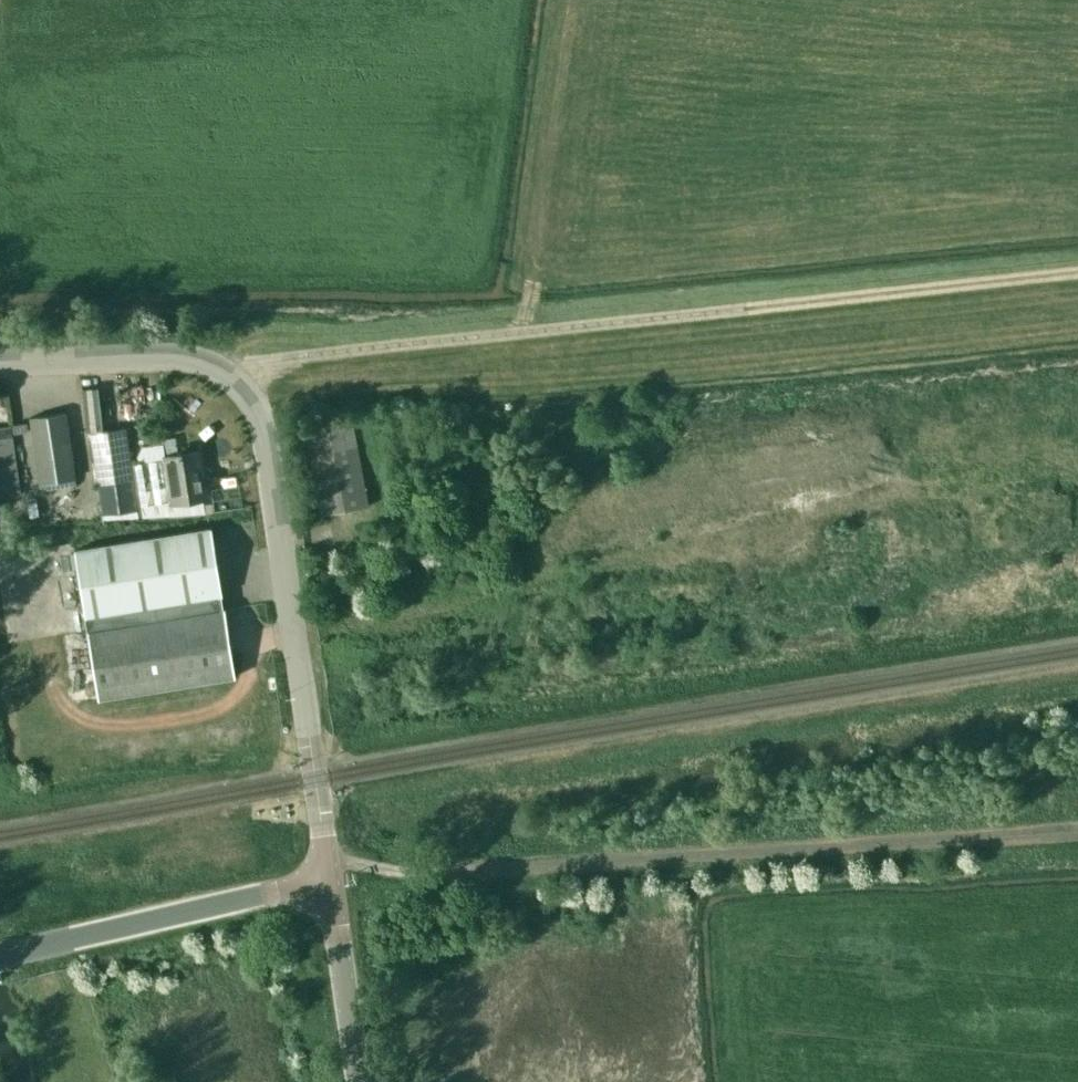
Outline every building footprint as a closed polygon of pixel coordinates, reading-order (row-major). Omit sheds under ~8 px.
[(39,483),(74,477),(64,411),(29,417),(39,483)] [(322,514),(365,505),(348,418),(305,426),(322,514)] [(102,514),(136,509),(124,427),(90,432),(102,514)] [(171,503),(206,498),(199,450),(181,452),(181,450),(176,451),(176,453),(164,455),(171,503)] [(162,459),(134,463),(140,504),(168,500),(162,459)] [(223,608),(221,608),(219,594),(221,594),(210,527),(73,550),(97,698),(234,676),(223,608)]
